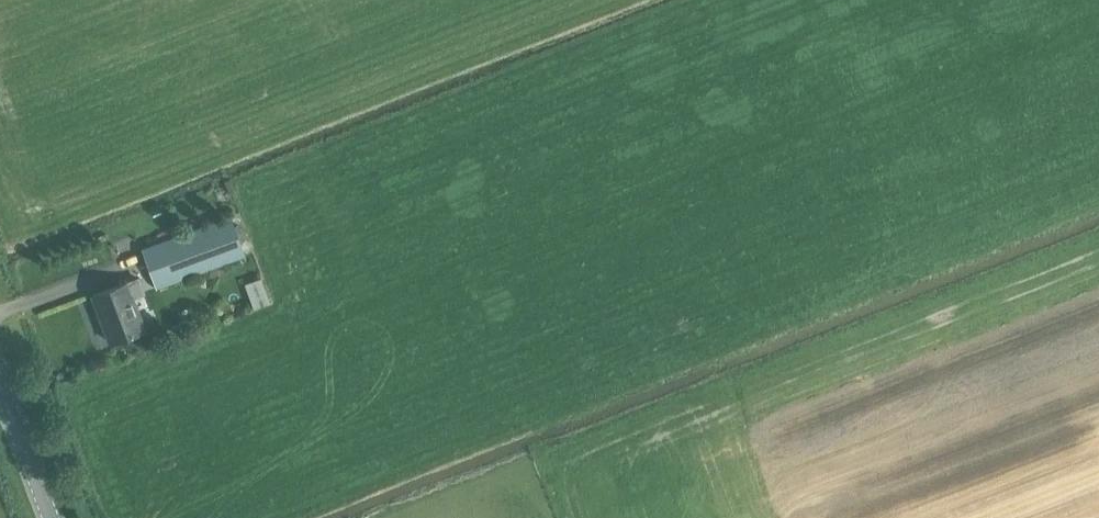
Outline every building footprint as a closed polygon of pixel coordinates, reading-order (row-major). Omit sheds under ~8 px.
[(157,289),(246,255),(230,214),(141,248),(157,289)] [(110,342),(147,329),(135,297),(144,291),(138,276),(92,294),(110,342)]
